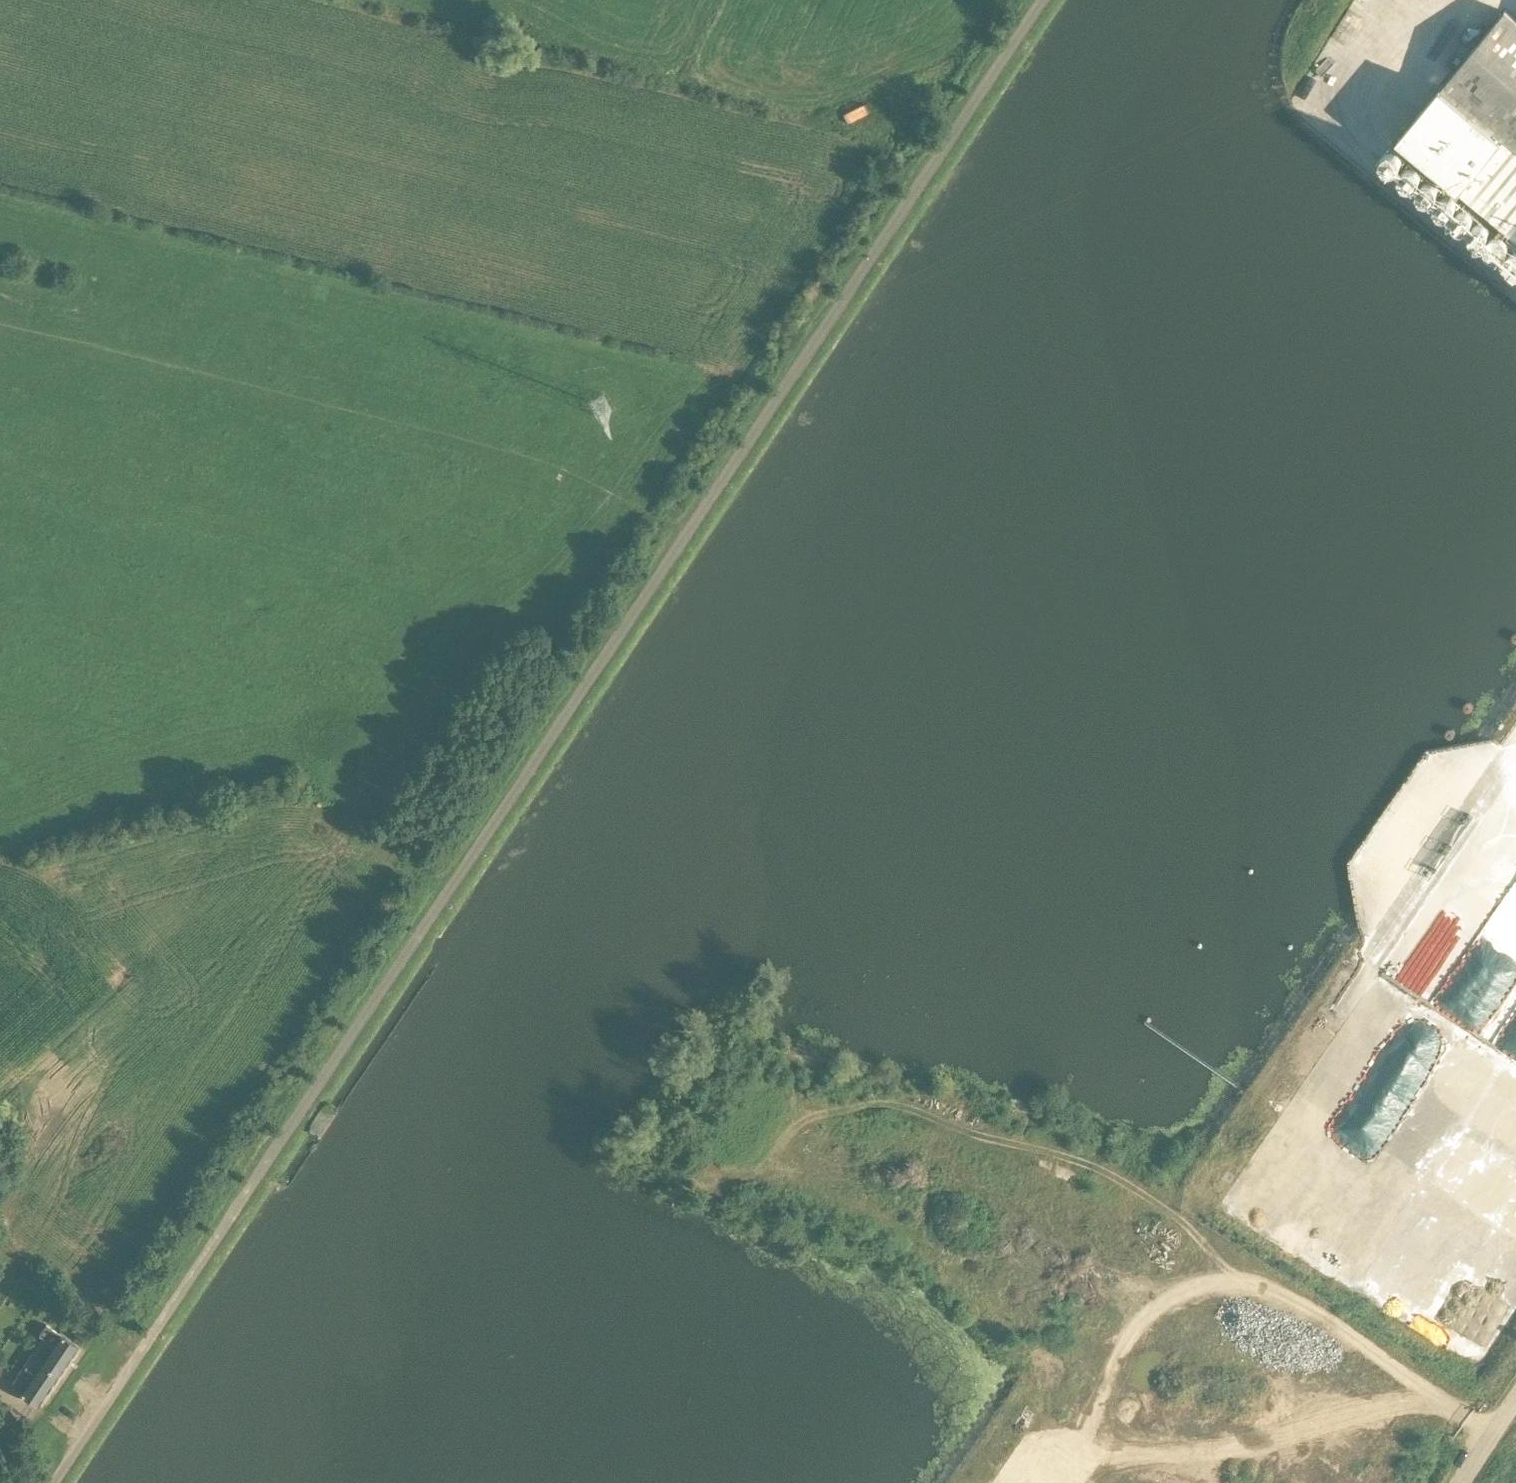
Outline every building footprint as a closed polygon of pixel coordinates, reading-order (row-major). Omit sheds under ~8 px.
[(1504,11),(1396,140),(1515,239),(1515,21),(1504,11)] [(85,1346),(64,1332),(23,1394),(44,1408),(85,1346)]
